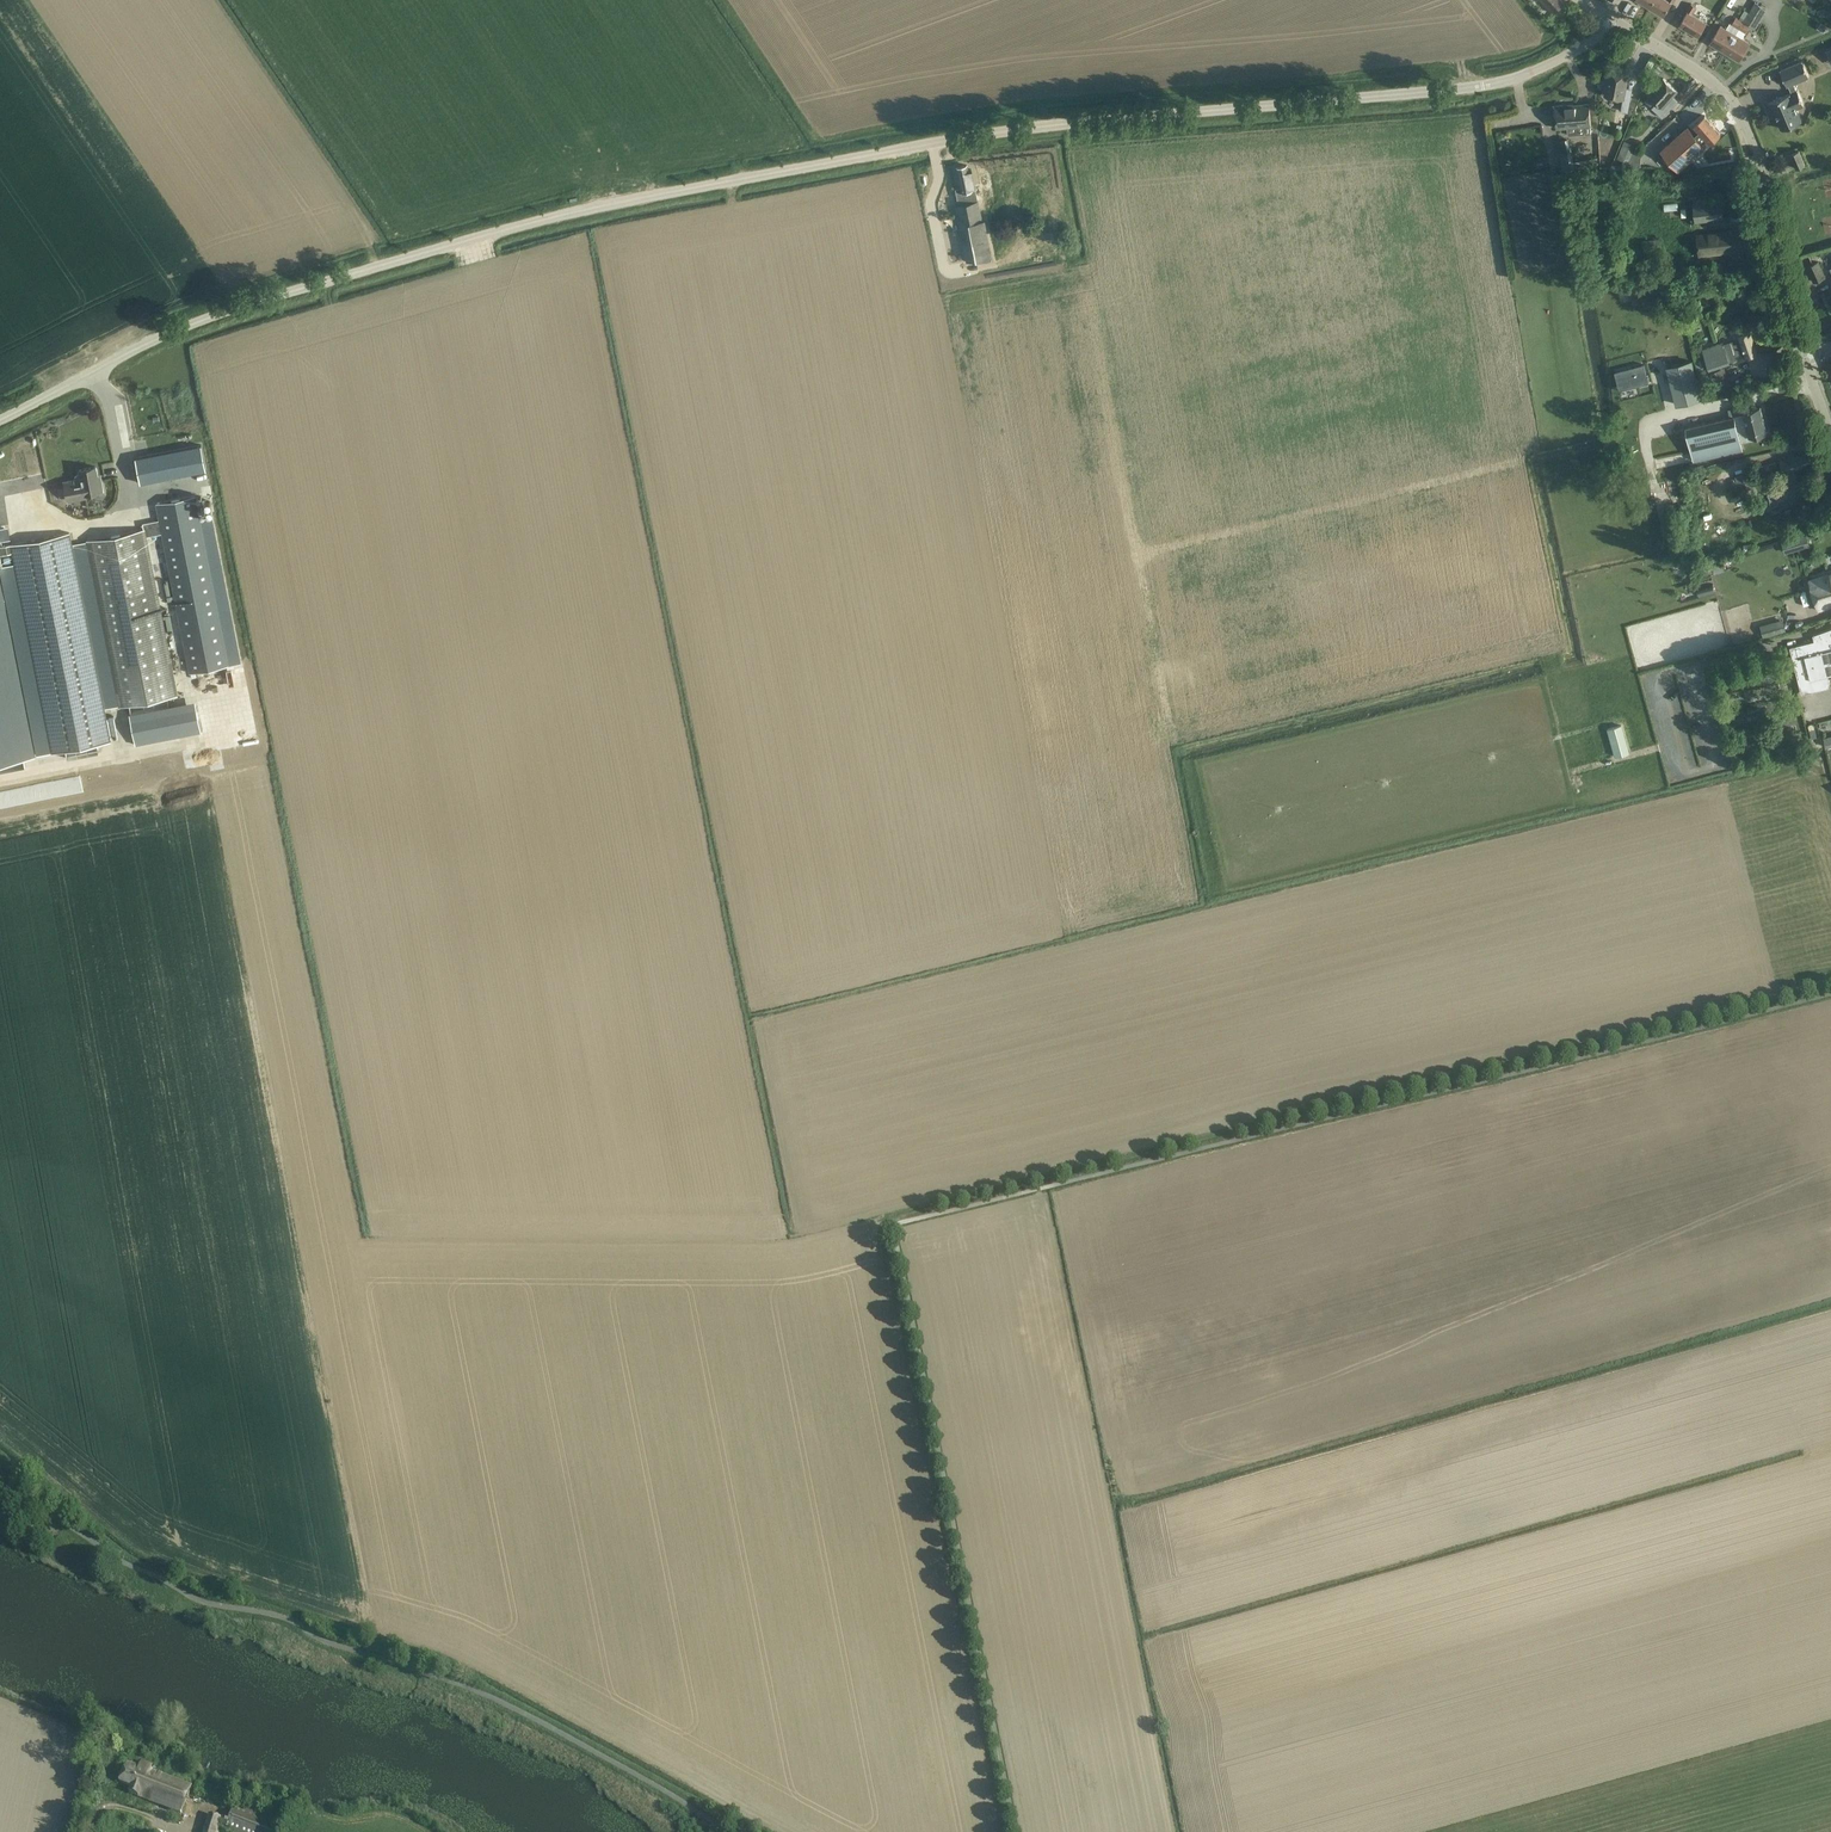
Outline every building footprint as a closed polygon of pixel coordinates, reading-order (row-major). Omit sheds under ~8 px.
[(1545,5),(1553,13),(1564,3),(1561,0),(1541,0),(1545,5)] [(1650,7),(1664,15),(1672,2),(1673,3),(1675,0),(1654,0),(1650,7)] [(1748,13),(1725,52),(1740,61),(1750,44),(1742,39),(1750,26),(1755,29),(1766,10),(1755,3),(1749,13),(1748,13)] [(1706,23),(1703,21),(1693,15),(1698,8),(1691,4),(1686,11),(1687,12),(1679,24),(1699,36),(1706,23)] [(1821,8),(1823,13),(1824,15),(1830,13),(1830,5),(1823,8),(1821,8)] [(1720,26),(1716,33),(1710,43),(1725,52),(1748,13),(1745,10),(1739,20),(1736,18),(1732,24),(1730,23),(1726,29),(1720,26)] [(1776,114),(1778,120),(1782,129),(1801,121),(1796,108),(1804,105),(1798,90),(1797,91),(1794,83),(1809,77),(1802,62),(1780,71),(1787,86),(1788,86),(1791,93),(1768,103),(1774,115),(1776,114)] [(1609,72),(1607,84),(1605,96),(1623,99),(1621,111),(1628,112),(1629,105),(1632,94),(1625,92),(1628,75),(1609,72)] [(1663,78),(1655,87),(1648,95),(1656,103),(1652,108),(1662,118),(1669,111),(1677,102),(1672,97),(1677,91),(1663,78)] [(1591,125),(1590,116),(1589,105),(1564,106),(1563,105),(1556,106),(1554,109),(1554,113),(1556,128),(1591,125)] [(1710,143),(1712,141),(1721,133),(1705,116),(1694,125),(1696,128),(1692,131),(1688,127),(1661,151),(1679,170),(1705,147),(1703,144),(1708,140),(1710,143)] [(1573,160),(1569,139),(1558,142),(1562,162),(1573,160)] [(1624,141),(1618,158),(1633,164),(1638,152),(1636,151),(1638,146),(1624,141)] [(1797,169),(1805,165),(1799,151),(1790,154),(1797,169)] [(955,206),(957,217),(966,262),(992,257),(984,219),(982,219),(978,201),(975,189),(971,169),(968,170),(967,165),(956,167),(961,189),(955,190),(958,205),(955,206)] [(1003,166),(998,167),(1000,176),(1004,175),(1004,173),(1007,172),(1005,167),(1003,167),(1003,166)] [(1721,197),(1709,198),(1694,200),(1696,222),(1723,219),(1721,197)] [(1746,229),(1734,231),(1696,236),(1699,256),(1748,250),(1746,229)] [(1661,251),(1659,239),(1643,241),(1644,253),(1661,251)] [(1818,262),(1807,267),(1814,282),(1825,277),(1818,262)] [(1739,360),(1746,358),(1757,354),(1750,331),(1739,335),(1739,337),(1734,338),(1732,341),(1723,344),(1723,342),(1702,349),(1709,370),(1730,363),(1730,362),(1739,359),(1739,360)] [(1701,398),(1698,387),(1692,362),(1667,368),(1676,405),(1701,398)] [(1644,364),(1619,371),(1624,390),(1649,383),(1644,364)] [(1707,373),(1712,392),(1730,387),(1725,368),(1707,373)] [(1619,371),(1614,372),(1619,391),(1624,390),(1619,371)] [(1767,433),(1760,407),(1744,411),(1745,413),(1686,428),(1695,462),(1742,450),(1740,442),(1751,440),(1750,437),(1767,433)] [(202,445),(135,458),(140,484),(207,470),(202,445)] [(67,498),(91,493),(102,491),(101,482),(98,482),(95,467),(79,470),(80,472),(78,473),(75,475),(74,479),(74,480),(64,482),(67,498)] [(1755,470),(1742,474),(1747,488),(1761,483),(1760,479),(1768,476),(1765,467),(1755,470)] [(86,542),(72,544),(104,709),(119,707),(129,705),(167,697),(178,695),(146,537),(162,534),(189,674),(228,666),(199,519),(197,508),(195,496),(156,504),(157,513),(158,515),(159,521),(143,524),(144,530),(86,541),(86,542)] [(0,547),(0,555),(3,555),(12,553),(14,564),(52,753),(66,750),(97,744),(111,741),(104,709),(72,544),(69,533),(1,547),(0,547)] [(1707,565),(1692,570),(1694,579),(1710,574),(1707,565)] [(1723,568),(1716,570),(1718,576),(1725,574),(1723,568)] [(1814,578),(1809,580),(1820,611),(1830,607),(1830,573),(1828,574),(1828,573),(1814,578)] [(36,757),(0,577),(0,764),(36,757)] [(1721,578),(1714,580),(1716,587),(1723,584),(1721,578)] [(1783,619),(1760,625),(1764,637),(1786,631),(1783,619)] [(1830,673),(1830,628),(1813,635),(1814,635),(1816,640),(1790,647),(1801,693),(1830,686),(1828,674),(1830,673)] [(196,708),(131,722),(135,745),(201,732),(196,708)] [(1621,725),(1607,729),(1614,757),(1629,753),(1621,725)] [(127,1762),(124,1771),(120,1782),(132,1786),(129,1793),(180,1813),(191,1787),(149,1771),(151,1766),(140,1761),(138,1766),(127,1762)] [(235,1794),(232,1801),(246,1806),(250,1797),(251,1794),(237,1789),(235,1794)] [(281,1823),(236,1805),(226,1831),(228,1831),(278,1831),(281,1823)] [(203,1831),(221,1831),(225,1819),(208,1814),(203,1831)]
